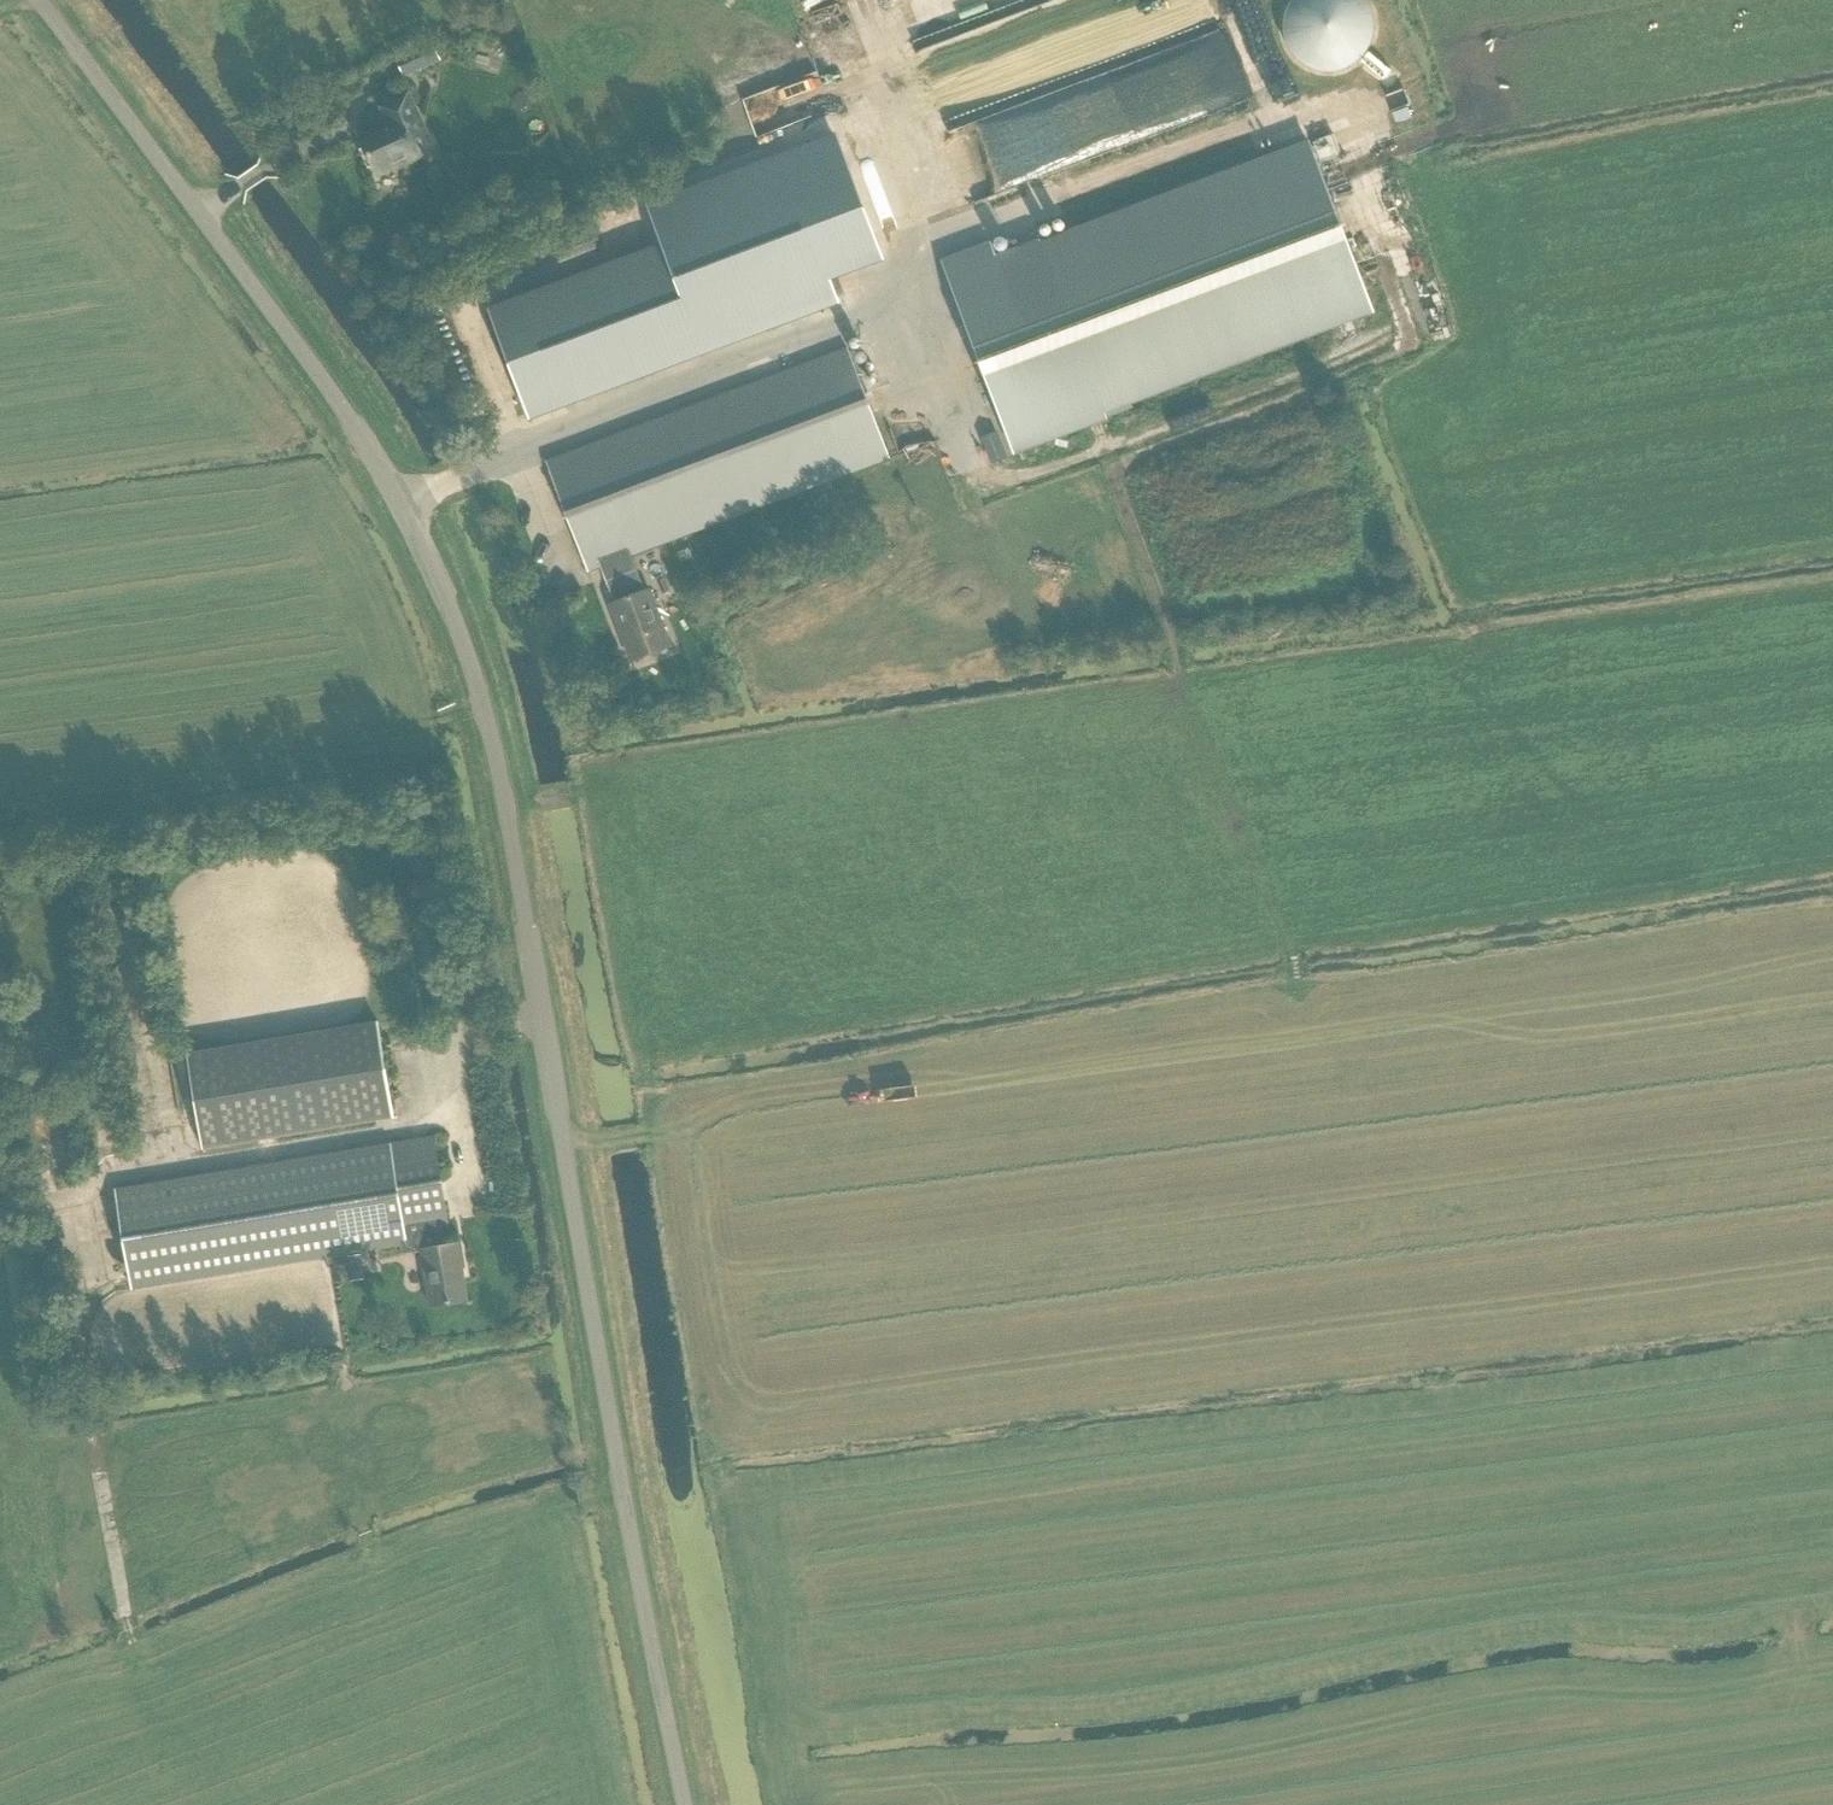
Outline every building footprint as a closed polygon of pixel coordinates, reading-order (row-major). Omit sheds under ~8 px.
[(1368,49),(1372,38),(1373,27),(1371,16),(1367,6),(1362,0),(1293,0),(1286,11),(1282,26),(1284,41),(1291,55),(1302,66),(1316,72),(1331,74),(1346,70),(1359,61),(1368,49)] [(442,61),(433,42),(395,59),(404,78),(442,61)] [(397,168),(398,170),(422,158),(413,140),(425,134),(405,93),(380,106),(389,124),(360,138),(378,177),(397,168)] [(492,316),(529,412),(835,298),(826,274),(880,254),(837,141),(652,211),(667,250),(492,316)] [(1311,147),(1219,181),(1079,233),(1043,247),(1040,240),(996,257),(991,242),(943,260),(951,280),(1015,453),(1027,449),(1107,419),(1103,410),(1354,316),(1372,309),(1348,245),(1311,147)] [(558,261),(594,246),(586,226),(550,241),(558,261)] [(600,569),(631,556),(888,459),(846,347),(546,461),(589,573),(600,569)] [(631,556),(600,569),(614,605),(612,606),(633,662),(669,648),(648,592),(645,593),(631,556)] [(403,946),(402,935),(391,936),(393,947),(403,946)] [(395,1119),(379,1021),(187,1053),(203,1151),(395,1119)] [(445,1246),(442,1227),(449,1226),(435,1137),(117,1186),(133,1288),(399,1246),(400,1253),(422,1249),(431,1307),(466,1302),(457,1244),(445,1246)] [(369,1278),(365,1252),(352,1254),(357,1280),(369,1278)]
